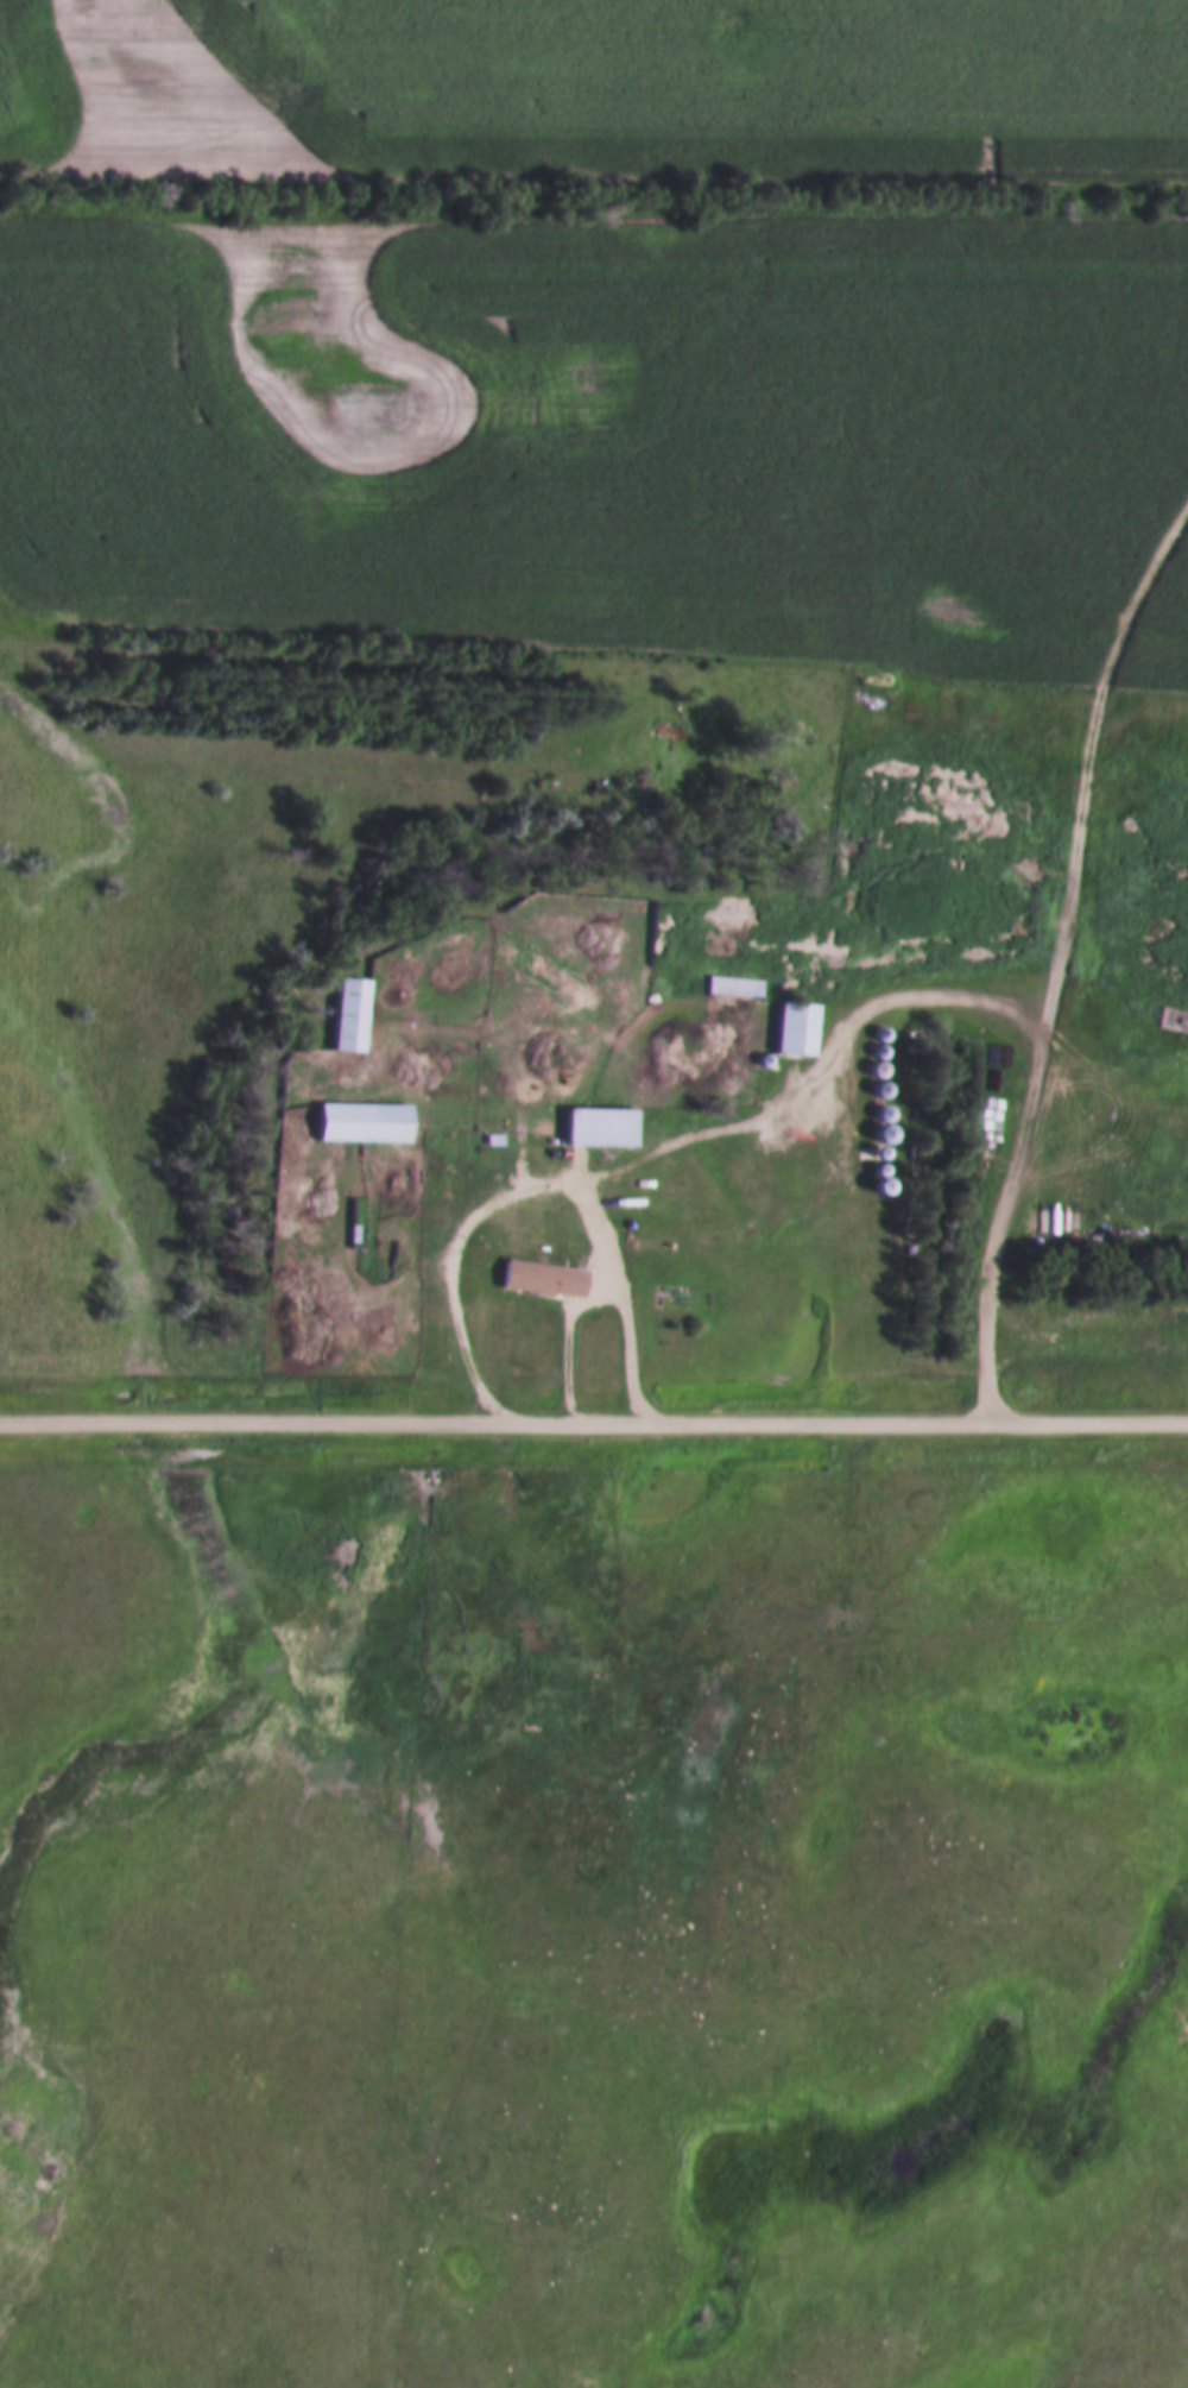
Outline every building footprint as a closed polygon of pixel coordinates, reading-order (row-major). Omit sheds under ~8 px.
[(758,980),(704,978),(703,996),(758,997),(758,980)] [(326,1053),(357,1056),(363,982),(332,979),(326,1053)] [(809,1058),(814,1007),(775,1003),(770,1054),(809,1058)] [(864,1068),(870,1081),(881,1076),(875,1063),(864,1068)] [(885,1090),(876,1084),(870,1092),(879,1098),(885,1090)] [(404,1145),(404,1106),(312,1106),(311,1144),(404,1145)] [(561,1148),(630,1148),(630,1110),(561,1110),(561,1148)] [(499,1262),(496,1291),(577,1300),(580,1270),(499,1262)]
